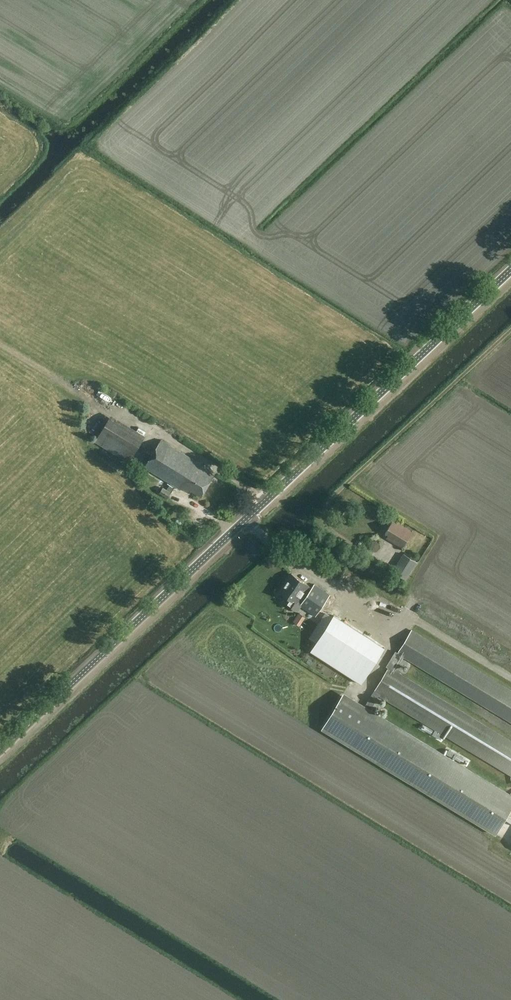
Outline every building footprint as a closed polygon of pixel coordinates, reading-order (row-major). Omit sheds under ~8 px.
[(129,463),(145,437),(111,416),(95,442),(129,463)] [(202,495),(216,472),(161,438),(145,466),(171,482),(167,490),(163,487),(160,493),(168,498),(176,485),(181,488),(182,486),(190,491),(192,489),(202,495)] [(403,548),(412,532),(393,521),(386,533),(389,535),(387,538),(403,548)] [(364,543),(370,551),(379,545),(373,537),(364,543)] [(394,572),(406,579),(417,562),(405,555),(394,572)] [(312,588),(297,578),(291,574),(279,592),(289,599),(286,603),(294,609),(297,604),(317,617),(331,595),(314,584),(312,588)] [(295,611),(290,621),(297,625),(302,614),(295,611)] [(310,638),(318,643),(333,619),(325,614),(310,638)] [(362,683),(384,649),(334,617),(312,652),(362,683)] [(365,707),(371,711),(380,695),(510,775),(510,742),(395,671),(404,657),(510,722),(510,690),(411,630),(398,653),(396,651),(386,666),(388,668),(365,707)] [(365,707),(343,694),(321,731),(496,836),(510,811),(510,795),(371,711),(365,707)]
